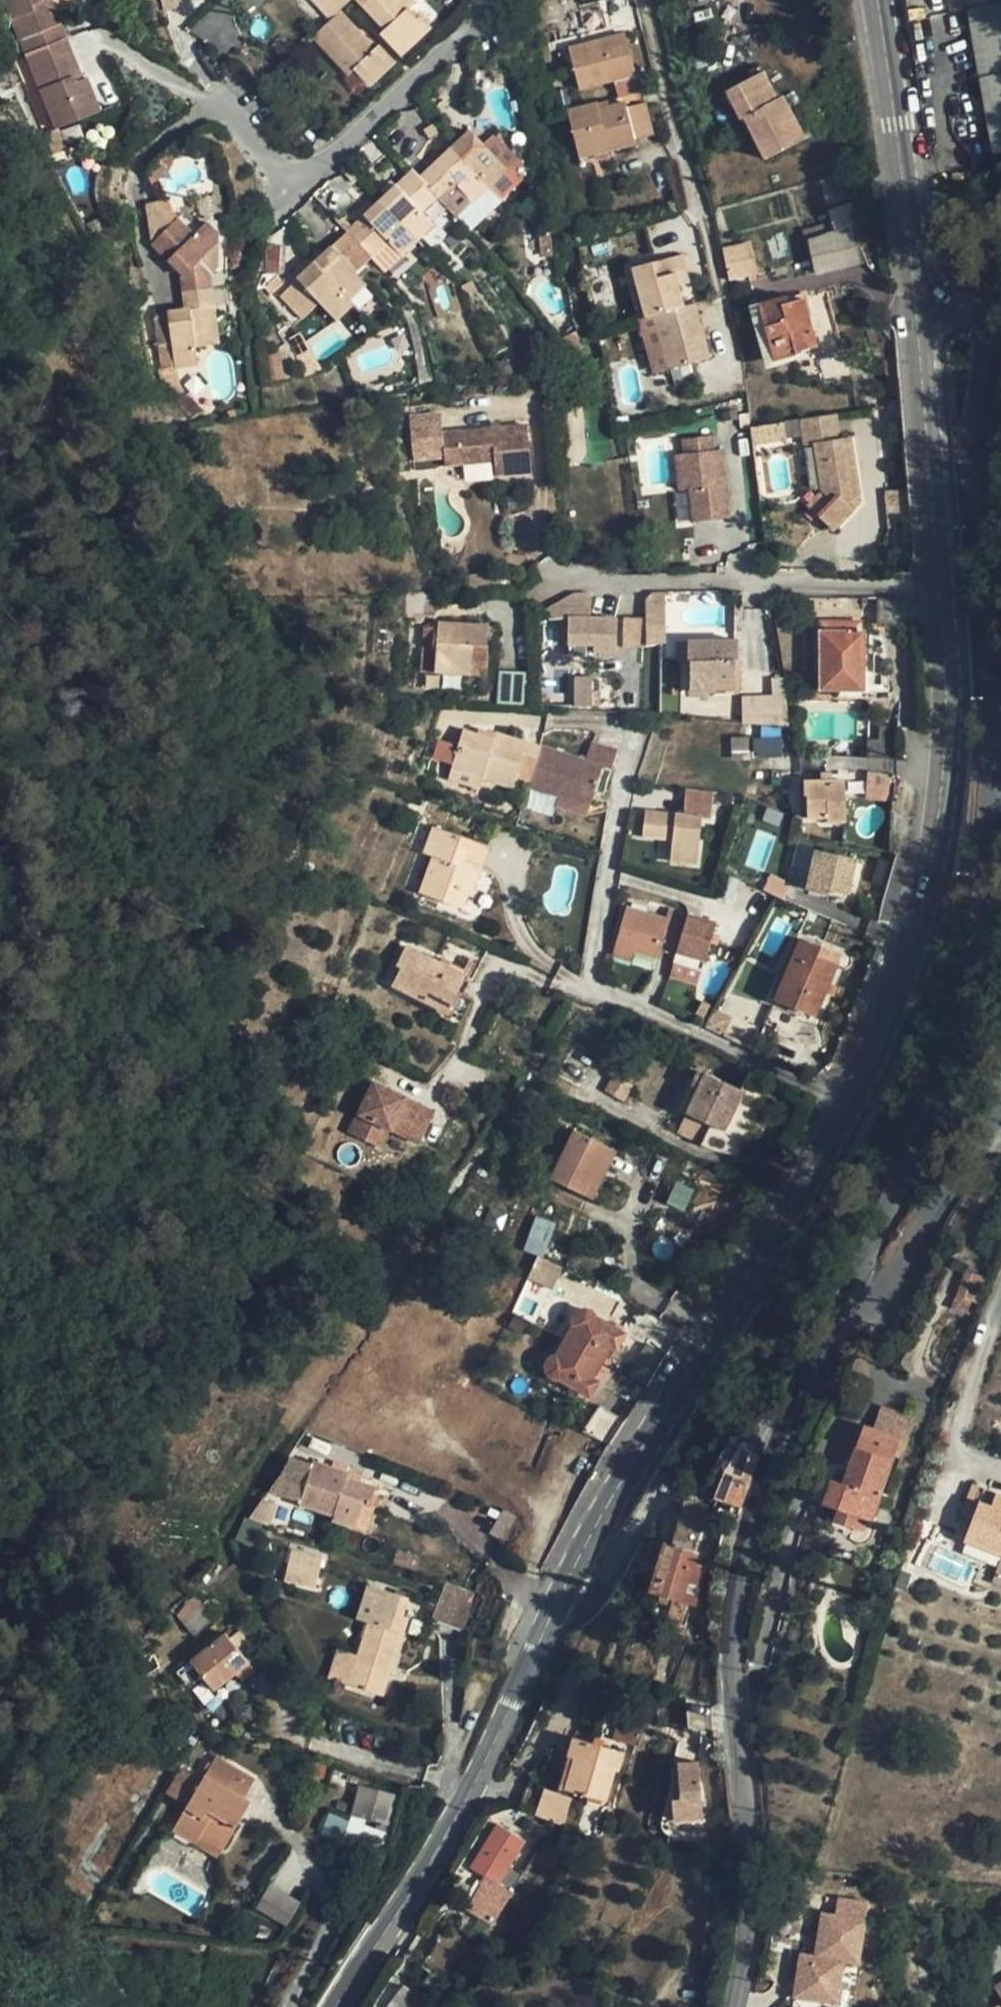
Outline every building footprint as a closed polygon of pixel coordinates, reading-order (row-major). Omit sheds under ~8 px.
[(42,0),(2,0),(56,129),(100,111),(86,78),(83,79),(74,82),(67,66),(76,63),(56,13),(48,17),(41,0),(42,0)] [(51,0),(42,0),(41,0),(48,17),(56,13),(57,13),(51,0)] [(164,13),(191,6),(190,0),(161,0),(164,13)] [(340,10),(330,0),(309,0),(329,20),(340,10)] [(340,10),(351,0),(330,0),(340,10)] [(385,30),(381,34),(402,57),(431,29),(420,18),(417,21),(408,11),(416,3),(413,0),(357,0),(385,30)] [(968,5),(993,152),(1000,150),(1000,0),(994,0),(968,5)] [(340,12),(313,37),(349,75),(355,71),(369,87),(397,62),(381,45),(375,50),(340,12)] [(569,47),(579,90),(615,81),(619,98),(644,93),(639,75),(636,76),(626,34),(569,47)] [(83,79),(76,63),(67,66),(74,82),(83,79)] [(779,99),(765,72),(726,92),(742,121),(746,118),(767,160),(805,140),(783,97),(779,99)] [(568,111),(579,153),(608,146),(609,151),(637,145),(635,139),(655,134),(647,102),(627,107),(626,103),(600,108),(599,103),(568,111)] [(518,182),(519,183),(523,180),(526,168),(519,159),(497,135),(486,147),(471,131),(420,178),(438,197),(454,182),(473,203),(493,185),(508,171),(518,182)] [(580,158),(609,151),(608,146),(579,153),(580,158)] [(179,157),(171,149),(160,161),(168,168),(179,157)] [(167,170),(158,164),(152,171),(150,174),(159,180),(167,170)] [(387,196),(381,201),(418,241),(434,225),(422,212),(438,197),(420,178),(414,171),(397,186),(387,196)] [(493,185),(504,196),(518,182),(508,171),(493,185)] [(822,180),(833,222),(835,232),(856,227),(842,174),(822,180)] [(381,190),(387,196),(397,186),(391,180),(381,190)] [(485,215),(473,203),(454,182),(438,197),(470,230),(485,215)] [(507,199),(504,196),(493,185),(473,203),(485,215),(487,217),(507,199)] [(381,201),(375,207),(364,217),(349,232),(373,258),(389,242),(402,256),(418,241),(381,201)] [(364,217),(375,207),(369,201),(358,211),(364,217)] [(175,362),(176,369),(199,365),(196,346),(220,343),(210,275),(219,267),(219,234),(208,222),(194,235),(178,219),(165,231),(162,210),(147,212),(152,244),(173,265),(177,270),(185,277),(184,279),(188,310),(168,313),(173,345),(175,362)] [(835,232),(833,222),(806,230),(809,240),(817,274),(865,262),(856,227),(835,232)] [(349,232),(325,254),(315,263),(351,301),(368,286),(356,273),(373,258),(349,232)] [(404,258),(402,256),(389,242),(373,258),(387,274),(404,258)] [(262,271),(278,273),(281,244),(265,243),(262,271)] [(752,243),(724,249),(730,281),(759,275),(752,243)] [(315,263),(325,254),(319,248),(310,257),(315,263)] [(689,276),(688,272),(684,258),(684,256),(683,255),(632,269),(645,317),(654,315),(669,370),(711,358),(706,338),(703,329),(697,303),(685,306),(680,286),(678,279),(689,276)] [(684,258),(688,272),(692,271),(688,255),(684,256),(684,258)] [(351,301),(315,263),(307,271),(280,295),(303,319),(320,303),(336,321),(337,320),(354,304),(351,301)] [(173,265),(169,268),(174,273),(177,270),(173,265)] [(691,283),(689,276),(678,279),(680,286),(691,283)] [(801,352),(818,347),(805,300),(790,304),(788,297),(759,304),(775,361),(802,354),(801,352)] [(652,374),(669,370),(654,315),(645,317),(638,319),(652,374)] [(159,347),(161,364),(175,362),(173,345),(159,347)] [(841,437),(838,416),(750,425),(752,446),(841,437)] [(531,424),(447,439),(453,472),(503,463),(505,478),(540,472),(531,424)] [(715,435),(686,438),(687,452),(678,453),(681,489),(691,488),(693,521),(731,519),(726,450),(716,449),(715,435)] [(837,438),(802,443),(805,468),(816,468),(821,516),(832,526),(818,541),(832,555),(852,534),(848,529),(858,518),(850,462),(841,463),(837,438)] [(786,445),(752,449),(754,464),(788,460),(786,445)] [(675,492),(676,519),(689,518),(688,491),(675,492)] [(818,541),(832,526),(821,516),(807,530),(818,541)] [(860,527),(858,518),(848,529),(852,534),(860,527)] [(575,595),(572,596),(571,618),(590,619),(590,594),(575,595)] [(571,618),(572,596),(530,620),(570,620),(570,645),(571,645),(571,656),(586,656),(587,646),(596,646),(596,653),(615,653),(616,619),(590,619),(571,618)] [(624,648),(645,648),(646,619),(624,619),(624,648)] [(408,662),(422,662),(424,626),(425,624),(410,623),(408,662)] [(473,646),(488,647),(489,627),(439,624),(439,627),(424,626),(422,662),(437,663),(436,674),(471,676),(472,654),(473,646)] [(824,688),(863,687),(862,634),(859,634),(859,626),(825,626),(825,635),(823,635),(824,688)] [(739,641),(689,642),(689,660),(689,662),(690,662),(691,691),(710,690),(737,690),(736,660),(739,661),(739,641)] [(473,646),(472,654),(487,655),(488,647),(473,646)] [(529,704),(528,661),(502,662),(503,704),(529,704)] [(348,689),(348,677),(334,677),(333,688),(348,689)] [(576,707),(592,707),(592,690),(592,677),(576,678),(576,707)] [(600,690),(592,690),(592,707),(600,707),(600,690)] [(781,727),(782,708),(749,706),(747,724),(781,727)] [(529,788),(558,797),(591,807),(603,766),(613,769),(618,752),(592,744),(587,760),(497,733),(495,740),(464,730),(452,771),(483,780),(513,788),(517,777),(531,781),(529,788)] [(744,757),(757,757),(757,739),(744,740),(744,757)] [(783,739),(757,739),(757,757),(783,757),(783,739)] [(881,756),(882,742),(870,742),(869,756),(881,756)] [(480,790),(483,780),(452,771),(449,781),(480,790)] [(821,781),(832,781),(832,773),(821,773),(821,781)] [(846,780),(832,781),(821,781),(804,781),(805,795),(808,795),(808,819),(828,819),(828,823),(847,823),(846,780)] [(712,819),(714,793),(687,790),(684,816),(646,811),(643,837),(674,841),(672,862),(698,866),(703,817),(712,819)] [(588,817),(591,807),(558,797),(555,807),(588,817)] [(421,892),(423,893),(453,836),(434,828),(425,854),(434,857),(421,892)] [(453,836),(423,893),(463,907),(468,895),(472,896),(483,867),(466,861),(472,843),(453,836)] [(489,849),(472,843),(466,861),(483,867),(489,849)] [(849,895),(852,880),(855,869),(857,860),(815,851),(807,890),(829,895),(830,891),(849,895)] [(855,869),(852,880),(861,881),(864,871),(855,869)] [(761,871),(754,885),(778,896),(785,900),(791,885),(771,875),(771,876),(761,871)] [(627,908),(615,947),(635,952),(656,959),(656,958),(659,949),(660,948),(677,953),(674,963),(703,972),(718,923),(670,909),(667,920),(627,908)] [(817,1017),(835,974),(815,966),(819,957),(822,949),(801,940),(776,1000),(817,1017)] [(612,957),(631,963),(635,952),(615,947),(612,957)] [(456,996),(464,977),(407,948),(397,968),(402,970),(393,987),(448,1015),(444,1021),(458,1028),(471,1003),(457,996),(456,996)] [(665,951),(659,949),(656,958),(662,960),(665,951)] [(839,965),(819,957),(815,966),(835,974),(839,965)] [(759,1044),(755,1051),(779,1063),(789,1039),(767,1029),(759,1044)] [(755,1051),(759,1044),(749,1039),(745,1047),(755,1051)] [(706,1074),(687,1114),(689,1115),(681,1134),(717,1151),(719,1147),(728,1152),(736,1135),(726,1131),(744,1092),(739,1089),(746,1076),(723,1065),(716,1078),(706,1074)] [(401,1096),(383,1087),(358,1138),(383,1150),(392,1132),(399,1136),(405,1124),(420,1131),(417,1137),(431,1144),(444,1118),(408,1100),(407,1103),(400,1099),(401,1096)] [(564,1112),(559,1122),(568,1127),(574,1117),(564,1112)] [(399,1136),(414,1143),(420,1131),(405,1124),(399,1136)] [(392,1132),(383,1150),(390,1154),(399,1136),(392,1132)] [(553,1180),(592,1199),(600,1183),(616,1151),(576,1132),(560,1164),(555,1161),(549,1173),(554,1176),(553,1180)] [(428,1150),(431,1144),(417,1137),(414,1143),(428,1150)] [(610,1188),(600,1183),(592,1199),(602,1205),(610,1188)] [(526,1250),(543,1256),(554,1225),(537,1219),(526,1250)] [(544,1269),(537,1285),(552,1292),(559,1276),(544,1269)] [(951,1307),(968,1314),(978,1288),(961,1282),(951,1307)] [(579,1360),(599,1319),(597,1317),(596,1315),(594,1313),(591,1311),(587,1310),(584,1310),(581,1311),(578,1312),(575,1314),(574,1317),(572,1320),(572,1323),(573,1327),(573,1328),(560,1352),(579,1360)] [(627,1334),(599,1319),(579,1360),(599,1369),(612,1346),(618,1350),(627,1334)] [(561,1381),(567,1384),(579,1360),(560,1352),(557,1355),(555,1356),(552,1357),(549,1360),(548,1363),(547,1366),(546,1369),(547,1373),(548,1375),(551,1378),(553,1380),(556,1381),(560,1381),(561,1381)] [(594,1380),(599,1369),(579,1360),(567,1384),(590,1398),(599,1383),(594,1380)] [(909,1440),(918,1418),(882,1406),(874,1428),(902,1438),(909,1440)] [(854,1513),(873,1520),(902,1438),(874,1428),(865,1425),(844,1483),(833,1479),(824,1505),(854,1515),(854,1513)] [(752,1447),(737,1444),(717,1497),(740,1506),(752,1447)] [(335,1462),(333,1468),(347,1473),(349,1466),(335,1462)] [(347,1473),(333,1468),(315,1463),(312,1469),(295,1463),(275,1493),(300,1501),(299,1504),(300,1504),(300,1505),(335,1516),(333,1521),(355,1528),(362,1505),(371,1508),(377,1488),(361,1483),(349,1480),(351,1474),(347,1473)] [(349,1480),(361,1483),(363,1476),(351,1472),(351,1474),(349,1480)] [(957,1517),(971,1522),(983,1492),(969,1487),(957,1517)] [(985,1488),(983,1492),(971,1522),(964,1541),(1000,1556),(1000,1494),(985,1488)] [(658,1595),(673,1600),(688,1604),(697,1607),(709,1567),(696,1563),(692,1562),(695,1552),(708,1508),(686,1501),(673,1546),(658,1595)] [(265,1507),(256,1504),(253,1515),(272,1522),(277,1506),(267,1503),(265,1507)] [(371,1508),(362,1505),(355,1528),(364,1531),(371,1508)] [(249,1518),(237,1540),(250,1547),(263,1526),(249,1518)] [(658,1595),(673,1546),(663,1543),(649,1593),(658,1595)] [(304,1555),(294,1552),(287,1579),(297,1582),(296,1585),(315,1590),(323,1558),(304,1553),(304,1555)] [(999,1567),(993,1584),(1000,1587),(1000,1568),(999,1567)] [(464,1629),(474,1591),(443,1583),(433,1621),(464,1629)] [(380,1589),(359,1656),(349,1686),(383,1697),(403,1633),(398,1632),(409,1599),(380,1589)] [(688,1604),(673,1600),(666,1625),(680,1629),(688,1604)] [(203,1605),(186,1620),(198,1633),(215,1618),(203,1605)] [(198,1633),(186,1620),(182,1623),(194,1637),(198,1633)] [(203,1677),(215,1692),(237,1674),(242,1679),(243,1682),(256,1672),(226,1634),(191,1662),(177,1673),(190,1689),(203,1677)] [(328,1678),(349,1686),(359,1656),(337,1649),(328,1678)] [(219,1697),(242,1679),(237,1674),(215,1692),(219,1697)] [(640,1734),(616,1727),(612,1740),(636,1747),(640,1734)] [(575,1738),(569,1758),(577,1759),(567,1791),(605,1803),(615,1771),(618,1772),(624,1754),(603,1747),(593,1744),(575,1738)] [(605,1741),(595,1738),(593,1744),(603,1747),(605,1741)] [(174,1830),(197,1843),(201,1837),(223,1850),(238,1826),(230,1822),(243,1800),(255,1780),(217,1757),(174,1830)] [(559,1788),(567,1791),(577,1759),(569,1758),(559,1788)] [(704,1766),(675,1769),(678,1789),(686,1788),(690,1823),(710,1821),(704,1766)] [(394,1795),(359,1786),(351,1816),(386,1825),(394,1795)] [(528,1786),(520,1810),(541,1818),(549,1798),(550,1794),(528,1786)] [(570,1804),(549,1798),(541,1818),(565,1826),(570,1804)] [(243,1800),(230,1822),(238,1826),(251,1804),(243,1800)] [(513,1892),(500,1885),(510,1869),(526,1842),(497,1824),(470,1868),(487,1878),(467,1909),(493,1925),(513,1892)] [(220,1857),(223,1850),(201,1837),(197,1843),(220,1857)] [(513,1892),(522,1877),(510,1869),(500,1885),(513,1892)] [(715,1882),(706,1879),(702,1891),(712,1894),(715,1882)] [(288,1928),(302,1903),(271,1885),(256,1909),(288,1928)] [(862,1903),(834,1900),(833,1918),(818,1916),(814,1959),(799,1958),(795,2001),(838,2005),(842,1962),(857,1963),(862,1903)] [(434,1947),(455,1961),(463,1948),(441,1935),(434,1947)] [(443,1981),(455,1961),(434,1947),(421,1967),(443,1981)] [(405,1986),(388,2006),(408,2006),(417,1995),(405,1986)]
